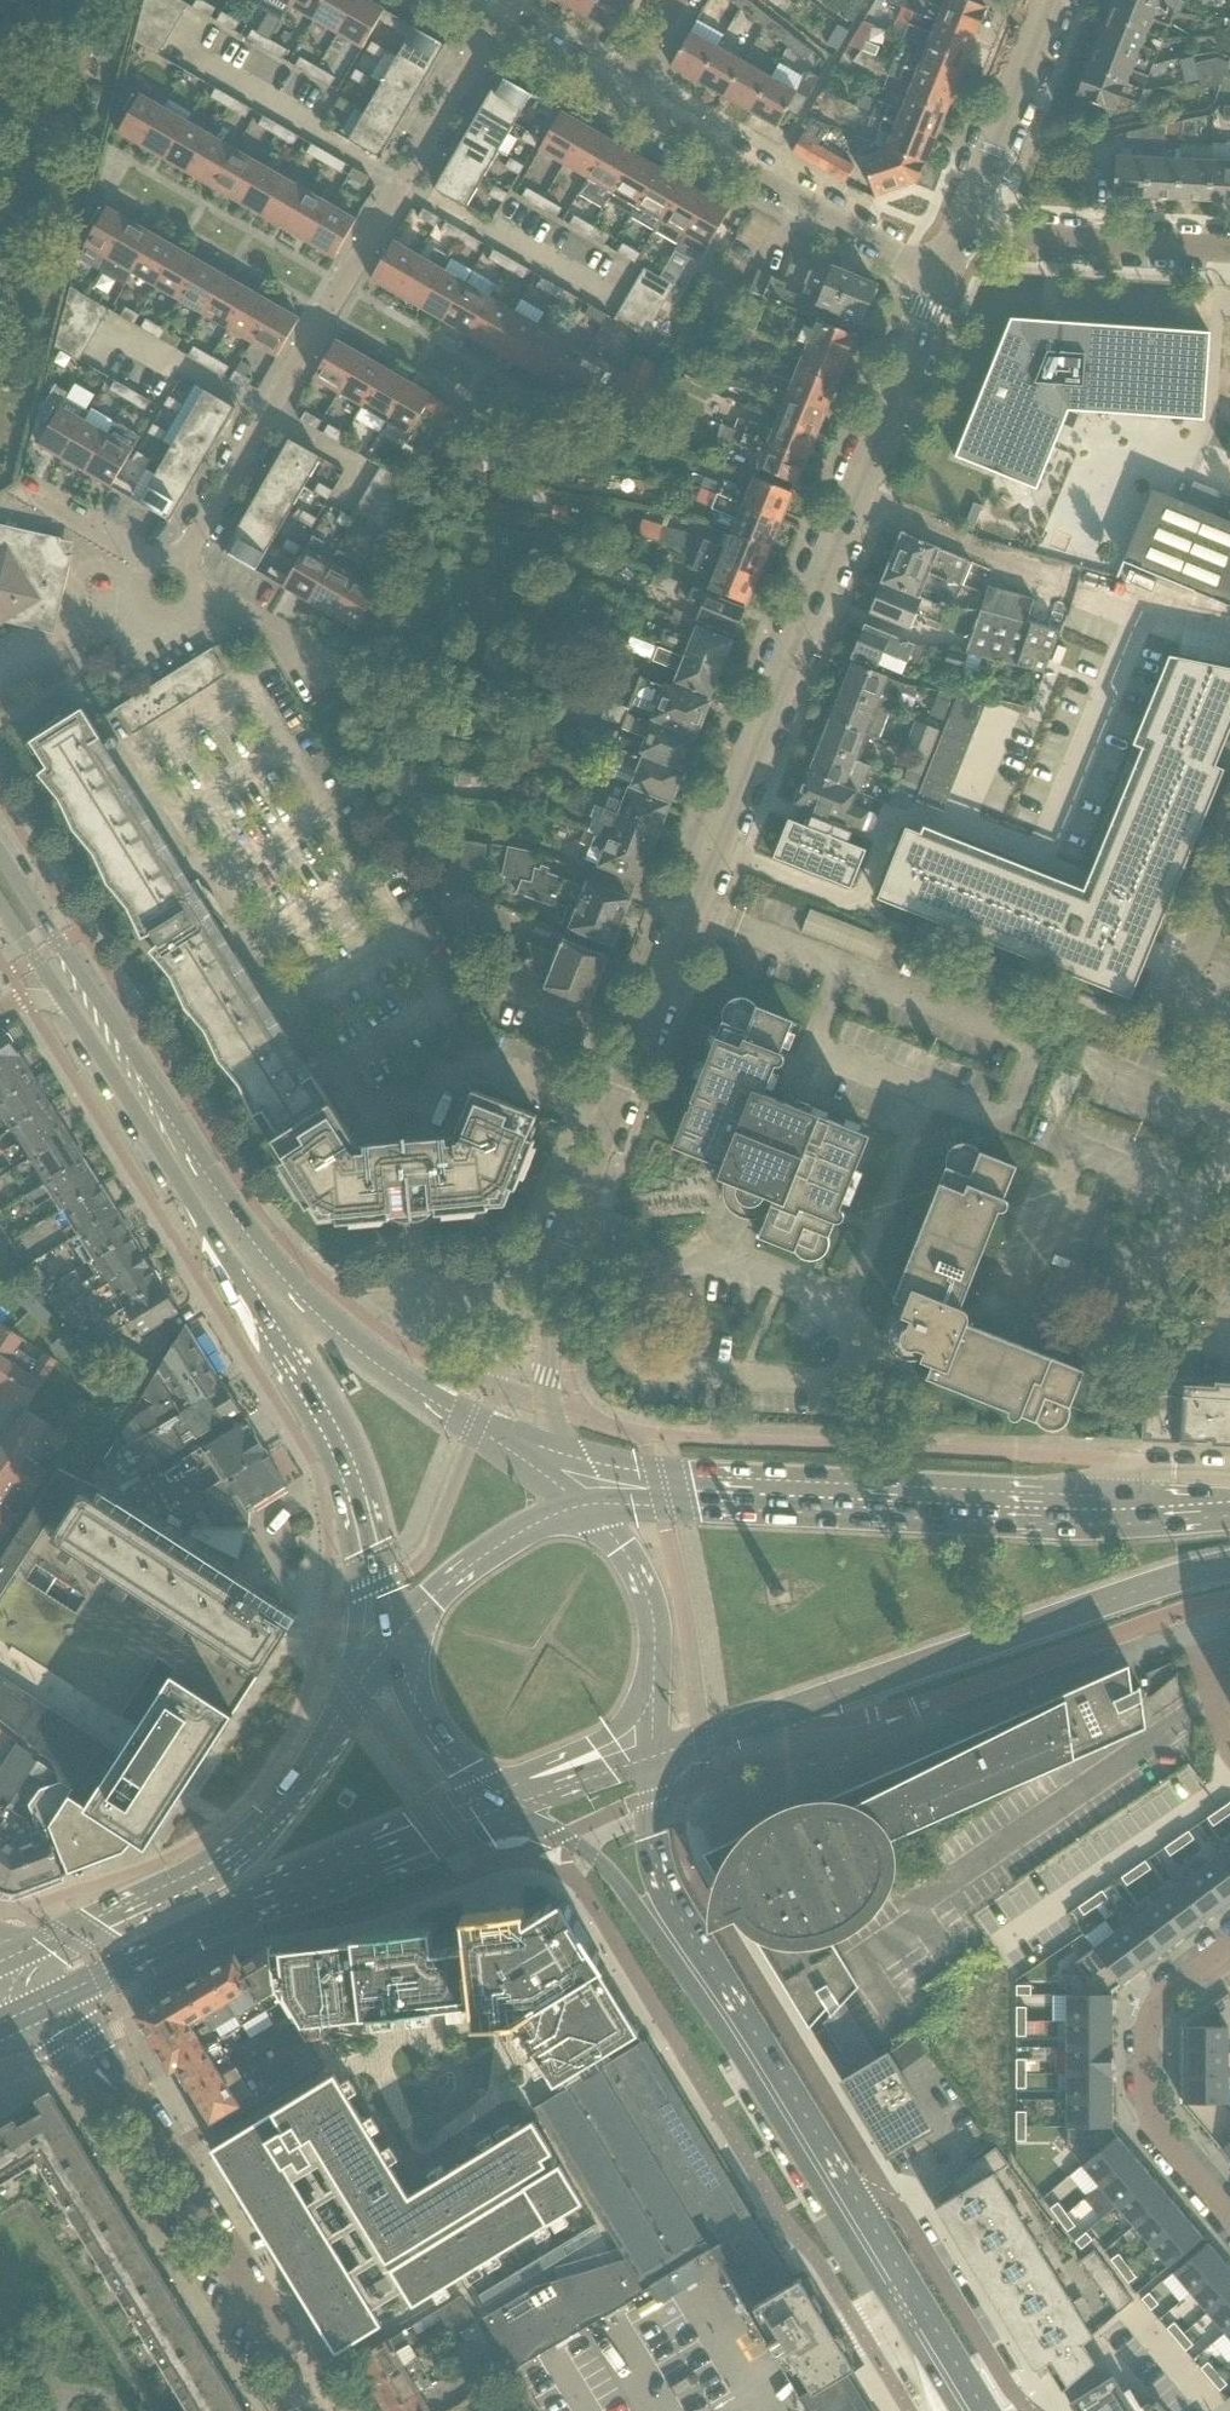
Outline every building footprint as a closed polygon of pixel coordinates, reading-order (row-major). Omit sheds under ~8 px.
[(142,12),(172,29),(180,17),(154,2),(153,1),(151,0),(145,0),(145,1),(142,12)] [(153,1),(154,2),(180,17),(187,5),(179,0),(151,0),(153,1)] [(192,8),(210,18),(211,17),(215,9),(200,0),(197,0),(192,8)] [(289,7),(293,0),(261,0),(257,7),(281,21),(289,7)] [(313,21),(325,0),(293,0),(289,7),(313,21)] [(337,35),(357,0),(325,0),(313,21),(337,35)] [(337,35),(362,49),(379,20),(384,11),(366,0),(357,0),(337,35)] [(588,19),(599,0),(564,0),(562,3),(588,19)] [(588,19),(615,35),(635,0),(634,0),(599,0),(588,19)] [(738,9),(757,24),(764,15),(745,0),(738,9)] [(913,12),(976,37),(987,9),(965,0),(918,0),(913,12)] [(1108,19),(1146,34),(1152,21),(1169,28),(1174,15),(1138,0),(1115,0),(1108,19)] [(1174,15),(1180,15),(1184,6),(1179,3),(1180,0),(1138,0),(1174,15)] [(852,2),(843,18),(854,24),(863,8),(852,2)] [(384,11),(379,20),(397,30),(403,21),(384,11)] [(142,12),(138,26),(165,42),(172,29),(142,12)] [(908,26),(904,38),(928,47),(968,63),(975,45),(973,45),(976,37),(913,12),(908,26)] [(218,20),(217,22),(234,32),(235,30),(239,22),(222,13),(218,20)] [(1108,19),(1097,45),(1153,68),(1159,54),(1141,47),(1146,34),(1108,19)] [(771,20),(764,29),(781,42),(788,33),(771,20)] [(863,21),(848,45),(861,50),(872,25),(863,21)] [(838,25),(827,45),(837,51),(848,31),(838,25)] [(165,42),(138,26),(135,42),(157,55),(165,42)] [(414,28),(397,57),(429,75),(447,45),(446,44),(445,45),(414,28)] [(252,30),(247,39),(265,50),(266,47),(270,40),(252,30)] [(671,67),(699,83),(719,48),(690,32),(671,67)] [(1219,49),(1229,54),(1229,39),(1224,37),(1219,49)] [(789,47),(788,48),(805,61),(812,52),(795,39),(789,47)] [(266,47),(265,50),(282,60),(283,57),(287,50),(270,40),(266,47)] [(372,42),(367,51),(381,59),(386,50),(372,42)] [(1097,45),(1086,71),(1126,87),(1127,85),(1144,92),(1149,78),(1153,68),(1152,67),(1097,45)] [(968,63),(928,47),(924,59),(899,50),(894,63),(957,88),(968,63)] [(699,83),(727,99),(747,64),(719,48),(699,83)] [(858,50),(853,62),(888,76),(893,64),(858,50)] [(397,57),(382,84),(413,103),(429,75),(397,57)] [(296,65),(295,67),(312,77),(313,75),(318,68),(300,58),(296,65)] [(1217,59),(1212,60),(1218,86),(1221,85),(1229,64),(1217,59)] [(1212,60),(1195,64),(1196,65),(1201,90),(1218,86),(1212,60)] [(913,86),(908,98),(947,114),(957,88),(894,63),(893,64),(888,76),(913,86)] [(727,99),(753,114),(773,79),(747,64),(727,99)] [(313,75),(312,77),(329,87),(335,78),(318,68),(313,75)] [(356,70),(351,78),(365,87),(370,78),(356,70)] [(1086,71),(1077,95),(1082,97),(1083,101),(1109,112),(1112,110),(1115,112),(1120,98),(1131,103),(1131,110),(1155,108),(1153,91),(1144,92),(1127,85),(1126,87),(1086,71)] [(798,93),(787,111),(797,117),(819,78),(809,73),(798,93)] [(500,75),(483,105),(515,124),(531,95),(501,77),(502,76),(500,75)] [(773,79),(753,114),(778,128),(787,111),(798,93),(773,79)] [(382,84),(365,112),(397,130),(413,103),(382,84)] [(211,97),(228,107),(233,99),(215,89),(211,97)] [(860,94),(856,106),(873,113),(878,101),(860,94)] [(117,130),(117,132),(142,146),(164,109),(168,102),(157,95),(153,102),(141,95),(139,98),(134,95),(124,111),(129,114),(119,131),(117,130)] [(340,98),(335,106),(349,115),(354,106),(340,98)] [(878,101),(873,113),(937,139),(947,114),(908,98),(903,110),(878,101)] [(233,99),(228,107),(246,117),(250,109),(233,99)] [(543,102),(538,111),(556,121),(561,112),(543,102)] [(846,107),(842,117),(868,128),(873,113),(856,106),(848,103),(847,104),(846,107)] [(483,105),(467,133),(499,151),(507,157),(517,140),(508,135),(515,124),(483,105)] [(142,146),(166,160),(188,122),(164,109),(142,146)] [(397,130),(365,112),(349,141),(381,159),(397,130)] [(539,149),(564,164),(586,127),(561,112),(556,121),(539,149)] [(892,137),(887,148),(927,164),(937,139),(873,113),(868,128),(879,132),(892,137)] [(258,125),(276,135),(281,127),(263,116),(258,125)] [(792,153),(845,183),(854,167),(819,147),(831,126),(812,118),(792,153)] [(1182,121),(1181,136),(1189,136),(1197,136),(1199,118),(1192,119),(1184,121),(1183,121),(1182,121)] [(166,160),(190,174),(211,136),(188,122),(166,160)] [(1151,128),(1149,143),(1162,143),(1164,143),(1165,125),(1151,128)] [(281,127),(276,135),(294,145),(298,137),(281,127)] [(564,164),(588,178),(610,141),(586,127),(564,164)] [(1127,133),(1126,142),(1149,143),(1151,128),(1127,133)] [(526,131),(521,140),(530,145),(535,148),(535,147),(536,145),(540,138),(527,131),(526,130),(526,131)] [(879,132),(874,145),(887,150),(887,148),(892,137),(879,132)] [(467,133),(451,161),(483,179),(499,151),(467,133)] [(190,174),(213,188),(235,150),(211,136),(190,174)] [(603,208),(607,201),(634,154),(610,141),(588,178),(579,194),(603,208)] [(307,153),(324,163),(329,155),(311,144),(307,153)] [(886,152),(863,162),(868,176),(875,198),(895,191),(895,192),(917,184),(925,164),(927,165),(927,164),(887,148),(887,150),(886,152)] [(213,188),(238,202),(259,164),(235,150),(213,188)] [(631,215),(636,206),(658,168),(634,154),(607,201),(631,215)] [(329,155),(324,163),(342,173),(346,165),(329,155)] [(1114,196),(1145,198),(1147,159),(1115,157),(1114,196)] [(511,159),(506,167),(519,175),(524,166),(511,159)] [(1145,198),(1177,200),(1179,160),(1147,159),(1145,198)] [(1177,200),(1208,201),(1210,162),(1179,160),(1177,200)] [(483,179),(451,161),(434,189),(465,209),(483,179)] [(1229,203),(1229,163),(1210,162),(1208,201),(1229,203)] [(238,202),(262,216),(284,178),(259,164),(238,202)] [(365,187),(370,177),(353,168),(348,177),(365,187)] [(631,215),(630,217),(654,231),(660,220),(682,182),(658,168),(636,206),(631,215)] [(262,216),(286,230),(307,192),(284,178),(262,216)] [(660,220),(654,231),(678,245),(684,234),(706,196),(682,182),(660,220)] [(494,186),(489,195),(502,202),(507,194),(494,186)] [(523,196),(522,198),(539,208),(540,206),(544,199),(527,189),(523,196)] [(286,230),(309,244),(331,206),(307,192),(286,230)] [(678,245),(674,251),(698,264),(708,247),(708,248),(729,211),(731,212),(731,211),(706,196),(684,234),(678,245)] [(540,206),(539,208),(557,218),(558,216),(562,209),(544,199),(540,206)] [(83,244),(81,260),(101,272),(109,259),(130,221),(105,207),(104,208),(100,206),(91,222),(95,225),(83,244)] [(331,206),(309,244),(335,258),(336,258),(337,257),(337,256),(337,255),(337,254),(356,220),(331,206)] [(423,209),(420,213),(418,218),(435,227),(440,218),(423,209)] [(570,224),(569,225),(587,236),(588,234),(592,226),(575,216),(570,224)] [(109,259),(101,272),(125,286),(133,273),(154,235),(130,221),(109,259)] [(441,231),(459,241),(463,233),(446,223),(441,231)] [(588,234),(587,236),(604,246),(605,244),(610,237),(592,226),(588,234)] [(463,233),(459,241),(476,251),(481,243),(463,233)] [(133,273),(156,287),(178,249),(154,235),(133,273)] [(370,279),(396,294),(418,256),(393,242),(373,276),(373,275),(372,276),(371,277),(370,279)] [(618,251),(617,253),(635,263),(636,262),(640,254),(622,244),(618,251)] [(156,287),(180,301),(202,263),(178,249),(156,287)] [(489,259),(506,269),(511,261),(493,250),(489,259)] [(396,294),(420,307),(442,270),(418,256),(396,294)] [(442,270),(420,307),(444,321),(466,284),(465,283),(472,271),(451,259),(444,271),(442,270)] [(511,261),(506,269),(524,279),(529,271),(511,261)] [(770,276),(761,298),(811,318),(818,315),(857,332),(868,304),(871,305),(878,288),(875,287),(876,285),(860,279),(815,261),(800,296),(784,289),(786,283),(770,276)] [(180,301),(204,315),(227,277),(202,263),(180,301)] [(644,268),(636,281),(667,299),(674,286),(644,268)] [(757,271),(748,292),(761,298),(770,276),(757,271)] [(204,315),(228,328),(251,291),(227,277),(204,315)] [(537,287),(555,297),(560,289),(542,278),(537,287)] [(636,281),(629,294),(660,312),(667,299),(636,281)] [(444,321),(468,335),(490,298),(466,284),(444,321)] [(560,289),(555,297),(572,307),(577,299),(560,289)] [(228,328),(252,342),(274,305),(251,291),(228,328)] [(629,294),(622,307),(652,325),(660,312),(629,294)] [(79,295),(74,306),(101,322),(107,311),(79,295)] [(468,335),(492,349),(514,312),(490,298),(468,335)] [(514,312),(492,349),(516,363),(538,326),(537,325),(544,313),(521,299),(514,312)] [(754,300),(749,311),(762,316),(766,304),(754,300)] [(66,304),(63,316),(93,334),(101,322),(74,306),(72,308),(66,304)] [(274,305),(252,342),(277,357),(297,323),(298,323),(298,322),(299,321),(299,320),(300,319),(274,305)] [(585,315),(602,325),(607,316),(591,306),(585,315)] [(126,307),(121,316),(134,323),(139,315),(126,307)] [(622,307),(614,320),(639,334),(636,339),(645,344),(655,329),(651,327),(652,325),(622,307)] [(63,316),(59,331),(86,347),(93,334),(63,316)] [(785,331),(780,343),(786,343),(803,344),(845,361),(855,336),(833,327),(817,321),(809,323),(795,318),(791,329),(785,331)] [(141,327),(159,338),(164,329),(146,319),(141,327)] [(1011,319),(955,457),(1036,490),(1068,411),(1204,421),(1210,333),(1050,322),(1011,319)] [(516,363),(540,377),(562,340),(538,326),(516,363)] [(742,328),(735,343),(748,348),(754,332),(742,328)] [(164,329),(159,338),(176,347),(181,339),(164,329)] [(86,347),(59,331),(55,348),(77,361),(86,347)] [(314,378),(339,392),(361,355),(335,340),(334,341),(333,342),(333,343),(333,344),(334,344),(314,378)] [(540,377),(564,391),(586,353),(562,340),(540,377)] [(802,358),(797,369),(835,386),(845,361),(803,344),(786,343),(779,343),(776,351),(802,358)] [(189,355),(206,365),(211,357),(194,347),(189,355)] [(564,391),(596,409),(605,397),(622,374),(586,353),(564,391)] [(339,392),(363,406),(385,369),(361,355),(339,392)] [(211,357),(206,365),(224,375),(229,367),(211,357)] [(622,374),(605,397),(617,402),(640,411),(654,374),(658,366),(634,359),(628,374),(623,372),(622,374)] [(363,406),(387,420),(408,382),(385,369),(363,406)] [(766,374),(762,385),(825,410),(835,386),(797,369),(791,384),(766,374)] [(230,380),(247,390),(252,381),(235,371),(230,380)] [(109,389),(128,400),(133,392),(114,381),(109,389)] [(408,382),(387,420),(410,434),(432,396),(408,382)] [(41,400),(31,440),(37,444),(63,459),(84,421),(90,412),(86,410),(94,396),(75,385),(70,394),(56,386),(57,385),(56,384),(45,402),(41,400)] [(782,407),(777,419),(815,434),(825,410),(762,385),(757,397),(782,407)] [(204,390),(188,419),(220,437),(236,409),(204,390)] [(133,392),(128,400),(145,410),(149,401),(133,392)] [(166,405),(165,406),(178,414),(179,412),(181,410),(183,405),(170,397),(166,405)] [(305,411),(300,421),(317,430),(322,421),(305,411)] [(739,418),(734,429),(742,433),(747,422),(739,418)] [(188,419),(171,447),(203,465),(220,437),(188,419)] [(747,422),(742,433),(806,459),(815,434),(777,419),(772,431),(747,421),(747,422)] [(63,459),(86,472),(108,435),(84,421),(63,459)] [(108,435),(86,472),(111,487),(117,478),(133,449),(140,437),(115,423),(108,435)] [(721,424),(716,437),(717,437),(737,445),(742,433),(734,429),(721,424)] [(153,425),(149,433),(162,441),(167,432),(153,425)] [(324,434),(341,444),(346,435),(329,425),(324,434)] [(431,465),(449,475),(469,440),(451,429),(431,465)] [(806,459),(742,433),(737,445),(762,455),(757,468),(795,484),(806,459)] [(289,439),(273,468),(305,486),(321,458),(289,439)] [(424,441),(414,460),(427,468),(438,449),(424,441)] [(171,447),(155,474),(187,493),(203,465),(171,447)] [(133,459),(132,461),(146,469),(146,468),(151,460),(140,454),(138,453),(137,452),(133,459)] [(381,466),(373,480),(400,495),(408,482),(381,466)] [(273,468),(257,496),(288,514),(305,486),(273,468)] [(187,493),(155,474),(139,503),(169,521),(169,522),(170,523),(187,493)] [(700,487),(700,488),(717,494),(721,484),(704,477),(700,487)] [(721,484),(717,494),(781,520),(792,493),(753,477),(748,490),(723,480),(721,484)] [(117,478),(111,487),(130,497),(135,488),(117,478)] [(373,480),(366,492),(393,508),(400,495),(373,480)] [(1122,562),(1229,607),(1229,522),(1220,518),(1229,497),(1194,482),(1185,504),(1152,490),(1122,562)] [(319,483),(314,492),(327,499),(332,491),(319,483)] [(366,492),(359,505),(386,520),(393,508),(366,492)] [(718,510),(712,527),(731,535),(750,542),(752,537),(771,545),(781,520),(717,494),(712,508),(718,510)] [(257,496),(241,523),(272,542),(288,514),(257,496)] [(974,503),(965,525),(974,529),(978,518),(983,507),(974,503)] [(351,518),(359,523),(359,522),(378,533),(386,520),(359,505),(351,518)] [(553,505),(552,516),(567,517),(568,506),(553,505)] [(299,508),(292,516),(311,527),(316,518),(303,511),(299,508)] [(354,531),(359,523),(351,518),(342,513),(337,522),(354,531)] [(272,542),(241,523),(223,554),(225,554),(225,553),(256,571),(272,542)] [(0,524),(0,623),(2,622),(55,634),(72,555),(71,555),(70,556),(66,555),(59,544),(60,540),(61,540),(61,538),(0,524)] [(414,525),(413,542),(434,543),(435,526),(414,525)] [(660,540),(659,540),(661,541),(663,542),(694,551),(700,537),(683,531),(665,527),(660,540)] [(898,547),(893,558),(962,587),(972,561),(903,534),(902,536),(900,536),(896,546),(898,547)] [(752,537),(750,542),(731,535),(725,548),(700,537),(694,551),(758,578),(771,545),(752,537)] [(297,563),(289,578),(284,587),(308,601),(330,564),(335,556),(321,548),(324,542),(313,536),(305,549),(297,563)] [(287,539),(282,548),(296,556),(301,547),(287,539)] [(661,541),(656,553),(689,565),(690,563),(694,551),(663,542),(661,541)] [(330,564),(309,601),(332,615),(354,577),(362,564),(338,550),(335,556),(330,564)] [(758,578),(694,551),(690,563),(689,565),(688,566),(714,576),(708,589),(747,605),(758,578)] [(884,579),(883,582),(929,601),(933,592),(942,595),(943,593),(957,599),(962,587),(893,558),(889,567),(887,567),(883,578),(884,579)] [(271,567),(265,576),(284,587),(289,578),(271,567)] [(354,577),(332,615),(358,630),(358,628),(357,628),(378,591),(354,577)] [(929,601),(883,582),(870,614),(911,630),(918,611),(932,616),(931,620),(941,624),(947,608),(929,601)] [(696,620),(713,627),(735,636),(746,610),(682,584),(677,598),(702,607),(696,620)] [(988,587),(981,610),(997,615),(1003,591),(988,587)] [(1031,599),(1003,591),(997,615),(1024,622),(1031,599)] [(997,615),(981,610),(980,610),(967,653),(968,654),(1044,673),(1060,632),(1024,622),(997,615)] [(633,635),(600,622),(594,639),(627,651),(633,635)] [(660,643),(722,669),(734,641),(696,625),(690,641),(665,631),(660,643)] [(865,626),(852,659),(875,668),(877,669),(882,657),(883,653),(908,663),(908,661),(909,661),(919,665),(926,647),(915,645),(865,626)] [(558,645),(557,658),(580,661),(605,672),(610,660),(606,659),(605,658),(582,648),(558,645)] [(658,647),(653,661),(678,671),(673,685),(687,690),(710,700),(721,672),(722,669),(700,660),(685,654),(684,657),(658,647)] [(195,661),(212,650),(213,649),(212,648),(114,710),(115,711),(118,709),(134,735),(228,675),(220,663),(203,673),(195,661)] [(949,648),(944,667),(963,672),(968,654),(967,653),(949,648)] [(220,663),(212,650),(195,661),(203,673),(220,663)] [(882,889),(1077,967),(1073,975),(1081,978),(1080,979),(1083,980),(1083,979),(1100,986),(1099,987),(1102,988),(1102,987),(1120,994),(1132,966),(1142,969),(1143,967),(1142,966),(1135,958),(1141,943),(1152,942),(1153,942),(1154,940),(1144,936),(1214,766),(1206,762),(1229,702),(1229,669),(1171,657),(1169,656),(1168,659),(1169,659),(1170,657),(1177,659),(1144,740),(1152,744),(1088,901),(927,837),(908,829),(906,828),(905,828),(904,830),(906,831),(897,851),(896,851),(895,853),(896,854),(888,874),(887,874),(886,876),(887,877),(882,889)] [(854,664),(843,691),(889,710),(892,703),(896,704),(899,695),(913,701),(918,688),(908,686),(854,664)] [(630,709),(673,726),(696,735),(698,731),(702,731),(705,723),(702,719),(709,703),(641,677),(629,709),(630,709)] [(570,685),(564,702),(623,725),(628,713),(630,709),(629,709),(570,685)] [(976,731),(989,698),(960,690),(948,720),(976,731)] [(843,691),(832,718),(870,733),(878,737),(889,710),(843,691)] [(939,693),(930,716),(943,721),(952,698),(939,693)] [(273,1139),(280,1150),(286,1160),(280,1164),(308,1208),(311,1206),(314,1204),(322,1217),(337,1216),(338,1223),(390,1218),(390,1211),(400,1210),(400,1203),(424,1200),(425,1208),(436,1206),(436,1214),(489,1209),(488,1202),(503,1200),(509,1186),(516,1189),(535,1140),(528,1137),(537,1114),(473,1089),(457,1129),(448,1136),(365,1144),(354,1139),(314,1074),(84,710),(65,721),(60,715),(36,736),(37,738),(31,742),(54,778),(47,784),(61,800),(70,819),(73,818),(84,835),(81,838),(95,854),(103,873),(107,872),(118,889),(115,892),(129,908),(138,927),(146,924),(165,955),(158,960),(172,977),(181,996),(184,994),(196,1012),(192,1014),(206,1031),(215,1050),(218,1048),(229,1066),(226,1069),(240,1085),(249,1104),(257,1100),(264,1121),(273,1125),(279,1135),(273,1139)] [(642,752),(660,760),(683,768),(684,764),(689,764),(692,756),(689,752),(694,739),(628,713),(623,725),(622,728),(648,738),(642,752)] [(832,718),(821,745),(859,760),(870,733),(832,718)] [(970,744),(976,731),(948,720),(943,733),(970,744)] [(916,722),(906,748),(915,752),(929,758),(940,731),(916,722)] [(581,731),(575,747),(587,751),(598,756),(604,740),(581,731)] [(943,733),(938,746),(965,757),(970,744),(943,733)] [(821,745),(810,772),(810,773),(847,788),(848,787),(858,791),(869,765),(858,761),(859,760),(821,745)] [(960,771),(965,757),(938,746),(932,760),(960,771)] [(614,763),(609,776),(634,786),(648,791),(670,800),(671,798),(676,797),(680,788),(677,784),(681,773),(658,764),(620,749),(614,763)] [(913,756),(908,770),(922,775),(929,758),(915,752),(913,756)] [(954,784),(960,771),(932,760),(927,773),(954,784)] [(405,794),(408,767),(391,765),(388,793),(405,794)] [(810,773),(810,772),(808,771),(801,789),(799,788),(795,798),(797,799),(795,803),(807,808),(853,826),(867,832),(873,830),(877,820),(874,813),(853,805),(858,791),(848,787),(847,788),(810,773)] [(927,773),(922,787),(949,798),(954,784),(927,773)] [(922,787),(916,801),(943,812),(949,798),(922,787)] [(582,788),(578,798),(581,799),(582,800),(597,805),(601,795),(599,794),(596,793),(585,789),(582,788)] [(601,795),(597,805),(658,830),(668,804),(632,790),(627,803),(601,793),(601,795)] [(890,805),(908,812),(913,800),(895,793),(890,805)] [(408,809),(408,816),(413,822),(420,822),(426,818),(426,810),(422,804),(414,804),(408,809)] [(594,817),(588,831),(601,836),(649,855),(658,830),(597,805),(592,817),(594,817)] [(793,810),(778,847),(796,855),(792,865),(794,866),(795,865),(811,872),(811,873),(813,874),(814,873),(830,879),(829,880),(832,881),(832,880),(833,880),(836,872),(854,879),(855,876),(856,877),(857,874),(856,874),(860,864),(860,865),(861,862),(860,862),(864,852),(865,852),(866,850),(864,849),(863,850),(850,844),(848,843),(852,833),(850,832),(853,826),(807,808),(805,814),(804,814),(803,815),(795,811),(793,810)] [(587,830),(582,843),(590,847),(585,859),(601,866),(616,872),(639,880),(649,855),(601,836),(588,831),(587,830)] [(456,839),(452,858),(483,862),(487,846),(456,839)] [(507,848),(501,877),(521,881),(517,893),(554,907),(556,903),(568,908),(562,924),(570,928),(590,936),(613,945),(631,900),(608,891),(588,883),(587,887),(586,888),(563,879),(534,868),(537,854),(507,848)] [(483,862),(452,858),(448,879),(477,892),(483,862)] [(482,887),(480,895),(490,900),(492,891),(482,887)] [(810,909),(801,933),(851,952),(878,962),(884,947),(885,944),(887,939),(860,929),(810,909)] [(545,987),(567,996),(589,1005),(608,957),(565,940),(560,955),(528,942),(518,969),(548,980),(545,987)] [(468,985),(497,997),(503,981),(474,969),(468,985)] [(723,1018),(724,1021),(723,1021),(673,1146),(722,1166),(718,1177),(725,1180),(725,1182),(724,1185),(724,1187),(723,1190),(723,1192),(724,1195),(724,1197),(725,1199),(726,1202),(727,1204),(728,1206),(729,1208),(731,1210),(733,1212),(736,1214),(739,1216),(743,1217),(748,1218),(752,1218),(757,1218),(761,1216),(763,1215),(767,1212),(768,1213),(759,1237),(795,1251),(795,1250),(797,1253),(798,1254),(800,1256),(801,1257),(804,1258),(807,1259),(810,1260),(812,1260),(815,1259),(816,1259),(819,1258),(821,1257),(823,1255),(824,1254),(825,1253),(827,1250),(828,1247),(829,1245),(829,1242),(829,1241),(829,1239),(828,1236),(829,1236),(835,1222),(839,1222),(843,1220),(844,1216),(843,1212),(840,1209),(869,1136),(764,1094),(775,1066),(779,1066),(783,1064),(784,1060),(783,1056),(780,1053),(793,1021),(757,1007),(756,1008),(754,1005),(753,1004),(751,1002),(750,1001),(747,1000),(746,999),(743,998),(740,998),(738,998),(735,999),(732,1000),(729,1002),(727,1004),(726,1005),(725,1008),(724,1009),(723,1012),(723,1015),(723,1017),(723,1018)] [(11,1042),(4,1030),(0,1033),(0,1068),(18,1057),(10,1045),(11,1042)] [(34,1082),(26,1071),(28,1066),(23,1058),(18,1057),(0,1068),(0,1103),(34,1082)] [(10,1131),(49,1106),(42,1095),(43,1090),(38,1083),(34,1082),(0,1103),(0,1115),(3,1119),(0,1120),(0,1137),(10,1131)] [(26,1155),(27,1157),(66,1132),(58,1120),(59,1115),(54,1107),(49,1106),(10,1131),(18,1143),(3,1153),(11,1165),(26,1155)] [(28,1160),(13,1169),(21,1181),(36,1172),(39,1176),(44,1184),(45,1185),(83,1161),(83,1160),(84,1155),(78,1146),(73,1145),(66,1132),(27,1157),(28,1160)] [(921,1359),(921,1360),(932,1365),(927,1378),(1008,1410),(1008,1414),(1011,1418),(1014,1420),(1019,1419),(1021,1415),(1036,1421),(1036,1420),(1038,1422),(1039,1424),(1041,1426),(1042,1427),(1044,1427),(1047,1429),(1048,1429),(1051,1430),(1053,1430),(1056,1429),(1058,1429),(1060,1428),(1062,1427),(1064,1425),(1065,1424),(1067,1421),(1069,1418),(1069,1415),(1070,1414),(1070,1410),(1069,1407),(1069,1406),(1070,1406),(1084,1370),(967,1324),(968,1320),(968,1316),(966,1312),(964,1309),(960,1308),(998,1211),(1003,1211),(1006,1209),(1008,1205),(1007,1201),(1004,1198),(1016,1166),(980,1152),(980,1153),(979,1152),(977,1149),(976,1148),(974,1146),(972,1145),(969,1144),(968,1144),(964,1143),(961,1143),(958,1144),(957,1145),(954,1146),(953,1147),(950,1150),(949,1151),(948,1154),(947,1157),(946,1159),(946,1160),(946,1162),(946,1164),(947,1165),(947,1167),(946,1167),(893,1299),(906,1305),(902,1316),(903,1317),(900,1319),(898,1320),(895,1323),(893,1326),(892,1328),(891,1330),(890,1332),(890,1334),(889,1336),(889,1338),(889,1340),(890,1342),(890,1344),(891,1346),(892,1348),(892,1349),(894,1351),(895,1353),(896,1354),(898,1355),(899,1356),(903,1358),(904,1359),(908,1360),(912,1360),(916,1359),(919,1358),(921,1359)] [(45,1185),(30,1195),(37,1207),(52,1197),(60,1210),(62,1209),(99,1186),(98,1183),(99,1179),(94,1171),(89,1170),(83,1161),(45,1185)] [(99,1186),(62,1209),(72,1225),(64,1231),(69,1239),(115,1210),(109,1201),(110,1196),(105,1188),(100,1187),(99,1186)] [(1093,1245),(1107,1250),(1121,1214),(1108,1209),(1093,1245)] [(115,1210),(69,1239),(70,1241),(73,1246),(76,1250),(84,1244),(93,1259),(130,1235),(129,1233),(130,1228),(126,1221),(121,1220),(115,1210)] [(0,1224),(0,1246),(10,1240),(0,1224)] [(91,1295),(95,1292),(146,1260),(140,1250),(141,1245),(136,1237),(131,1236),(130,1235),(93,1259),(86,1263),(94,1276),(83,1283),(91,1295)] [(0,1246),(0,1254),(9,1268),(23,1260),(10,1240),(0,1246)] [(111,1299),(119,1312),(162,1285),(160,1282),(161,1277),(156,1270),(152,1269),(146,1260),(95,1292),(103,1304),(111,1299)] [(37,1266),(23,1275),(40,1293),(50,1287),(37,1266)] [(162,1285),(119,1312),(101,1323),(109,1335),(125,1325),(133,1338),(157,1323),(178,1310),(176,1308),(177,1303),(173,1296),(168,1295),(162,1285)] [(27,1290),(17,1300),(29,1313),(30,1312),(39,1303),(27,1290)] [(64,1292),(49,1301),(61,1314),(73,1306),(64,1292)] [(30,1312),(29,1313),(31,1315),(42,1327),(53,1317),(39,1303),(30,1312)] [(73,1306),(61,1314),(74,1327),(83,1322),(73,1306)] [(101,1323),(84,1334),(92,1347),(109,1335),(101,1323)] [(12,1332),(0,1324),(0,1349),(12,1332)] [(185,1326),(142,1396),(154,1404),(149,1407),(164,1430),(173,1423),(183,1417),(180,1413),(223,1386),(185,1326)] [(6,1389),(28,1356),(17,1349),(23,1340),(12,1332),(0,1349),(0,1385),(6,1389)] [(62,1337),(52,1346),(64,1359),(74,1350),(62,1337)] [(130,1350),(110,1364),(134,1389),(140,1386),(153,1364),(130,1350)] [(28,1356),(6,1389),(29,1403),(56,1361),(45,1353),(39,1363),(28,1356)] [(96,1370),(80,1385),(94,1400),(110,1385),(96,1370)] [(1141,1440),(1179,1442),(1179,1440),(1207,1442),(1207,1440),(1229,1441),(1229,1382),(1215,1381),(1214,1386),(1199,1385),(1199,1380),(1145,1377),(1141,1440)] [(90,1481),(132,1508),(154,1495),(146,1483),(139,1475),(168,1457),(198,1439),(197,1437),(240,1410),(225,1387),(224,1387),(223,1386),(180,1413),(183,1417),(173,1423),(91,1479),(90,1481)] [(26,1410),(11,1433),(47,1456),(54,1445),(61,1450),(69,1438),(26,1410)] [(194,1477),(204,1492),(267,1452),(246,1420),(162,1473),(170,1485),(165,1488),(168,1493),(194,1477)] [(0,1450),(0,1458),(40,1483),(48,1471),(40,1466),(47,1456),(11,1433),(0,1450)] [(267,1452),(204,1492),(187,1504),(181,1494),(162,1507),(168,1516),(167,1517),(166,1522),(189,1533),(194,1527),(249,1528),(250,1509),(288,1485),(267,1452)] [(18,1501),(24,1491),(32,1496),(40,1483),(0,1458),(0,1489),(18,1501)] [(54,1762),(61,1781),(39,1789),(29,1805),(30,1808),(35,1822),(39,1833),(45,1830),(51,1828),(68,1873),(123,1853),(134,1841),(146,1848),(188,1783),(195,1773),(291,1625),(83,1490),(52,1538),(43,1531),(77,1478),(60,1469),(0,1561),(0,1718),(54,1762)] [(11,1528),(19,1516),(11,1511),(18,1501),(0,1489),(0,1521),(11,1528)] [(3,1540),(11,1528),(0,1521),(0,1538),(3,1540)] [(829,1936),(825,1929),(860,1908),(879,1881),(885,1875),(881,1870),(879,1844),(1041,1773),(1057,1766),(1146,1727),(1140,1686),(1138,1686),(1138,1688),(1132,1691),(1129,1665),(1124,1667),(1055,1697),(1024,1711),(975,1733),(959,1733),(961,1739),(951,1743),(935,1744),(937,1749),(927,1754),(911,1755),(913,1760),(816,1803),(703,1852),(726,1890),(723,1898),(721,1915),(737,1908),(809,2026),(819,2016),(827,2007),(830,2012),(829,2014),(831,2015),(841,2005),(859,1985),(829,1936)] [(5,1811),(29,1774),(36,1764),(32,1761),(35,1756),(19,1744),(5,1767),(0,1774),(0,1819),(5,1811)] [(36,1764),(29,1774),(45,1785),(53,1772),(37,1762),(36,1764)] [(1135,1836),(1137,1838),(1208,1798),(1193,1771),(1049,1852),(1061,1874),(1105,1849),(1112,1863),(1121,1858),(1115,1847),(1135,1836)] [(1219,1809),(1225,1818),(1229,1814),(1229,1802),(1219,1809)] [(1219,1809),(1207,1818),(1213,1826),(1225,1818),(1219,1809)] [(5,1811),(0,1819),(0,1889),(3,1892),(15,1893),(62,1876),(55,1856),(56,1856),(51,1844),(50,1844),(45,1830),(39,1833),(35,1822),(27,1825),(5,1811)] [(1188,1831),(1176,1839),(1182,1847),(1194,1839),(1188,1831)] [(1176,1839),(1164,1847),(1170,1856),(1182,1847),(1176,1839)] [(1220,1853),(1229,1866),(1229,1845),(1220,1853)] [(1199,1869),(1226,1904),(1229,1901),(1229,1866),(1220,1853),(1199,1869)] [(1145,1861),(1133,1869),(1139,1877),(1151,1869),(1145,1861)] [(1133,1869),(1121,1877),(1126,1885),(1139,1877),(1133,1869)] [(1199,1869),(1178,1885),(1205,1920),(1226,1904),(1199,1869)] [(1178,1885),(1157,1900),(1184,1936),(1205,1920),(1178,1885)] [(1102,1890),(1090,1899),(1096,1907),(1108,1898),(1102,1890)] [(221,2143),(211,2149),(231,2182),(272,2250),(306,2306),(313,2316),(335,2353),(382,2324),(412,2306),(582,2202),(533,2121),(528,2112),(534,2108),(566,2088),(642,2041),(636,2031),(639,2029),(640,2028),(605,1972),(600,1965),(606,1962),(599,1951),(597,1947),(586,1929),(583,1925),(571,1904),(569,1902),(564,1894),(558,1898),(527,1917),(525,1906),(517,1907),(513,1907),(505,1908),(500,1909),(463,1913),(465,1929),(466,1937),(467,1946),(433,1950),(431,1929),(353,1937),(353,1940),(344,1941),(344,1940),(282,1948),(281,1948),(281,1951),(271,1953),(270,1949),(272,1949),(272,1946),(268,1947),(268,1948),(273,1992),(292,2023),(319,2069),(325,2080),(306,2091),(297,2097),(278,2109),(268,2115),(249,2126),(240,2132),(221,2143)] [(1090,1899),(1078,1907),(1083,1915),(1096,1907),(1090,1899)] [(1157,1900),(1136,1916),(1162,1952),(1184,1936),(1157,1900)] [(1136,1916),(1115,1932),(1141,1967),(1162,1952),(1136,1916)] [(1115,1932),(1094,1948),(1120,1983),(1141,1967),(1115,1932)] [(236,1953),(135,2014),(168,2070),(177,2065),(183,2061),(216,2041),(220,2043),(222,2038),(242,2026),(249,2038),(238,2045),(270,2098),(319,2069),(292,2023),(273,1992),(268,1948),(242,1964),(236,1953)] [(1094,1948),(1067,1968),(1067,1995),(1111,1995),(1111,1990),(1120,1983),(1094,1948)] [(1031,1985),(1016,1985),(1016,1995),(1031,1995),(1031,1985)] [(1052,1995),(1052,2021),(1067,2021),(1111,2021),(1111,1995),(1067,1995),(1052,1995)] [(1016,2007),(1016,2021),(1026,2021),(1026,2007),(1016,2007)] [(1016,2021),(1016,2036),(1026,2036),(1026,2021),(1016,2021)] [(1067,2048),(1111,2048),(1111,2021),(1067,2021),(1067,2048)] [(814,2034),(842,2081),(857,2072),(850,2060),(847,2061),(826,2027),(814,2034)] [(1183,2027),(1183,2052),(1228,2052),(1228,2027),(1183,2027)] [(523,2294),(483,2317),(514,2369),(538,2355),(652,2288),(650,2286),(652,2285),(694,2260),(708,2251),(711,2250),(723,2269),(734,2286),(776,2355),(784,2370),(799,2394),(819,2382),(840,2370),(841,2372),(850,2367),(853,2365),(852,2363),(841,2344),(840,2342),(837,2339),(828,2324),(827,2321),(815,2302),(814,2300),(802,2281),(801,2279),(798,2281),(649,2036),(642,2041),(566,2088),(534,2108),(626,2259),(537,2286),(523,2294)] [(183,2061),(177,2065),(178,2067),(190,2087),(189,2087),(192,2093),(235,2068),(220,2043),(216,2041),(183,2061)] [(1067,2074),(1111,2074),(1111,2048),(1067,2048),(1067,2074)] [(1183,2052),(1183,2078),(1228,2078),(1228,2052),(1183,2052)] [(842,2081),(853,2099),(877,2138),(882,2135),(883,2137),(886,2139),(896,2142),(899,2141),(902,2139),(905,2144),(932,2128),(887,2054),(857,2072),(842,2081)] [(1016,2059),(1016,2074),(1026,2074),(1026,2059),(1016,2059)] [(235,2068),(192,2093),(197,2100),(198,2100),(209,2118),(211,2120),(214,2118),(252,2096),(235,2068)] [(1016,2074),(1016,2088),(1026,2088),(1026,2074),(1016,2074)] [(1067,2100),(1111,2100),(1111,2074),(1067,2074),(1067,2100)] [(1183,2078),(1183,2103),(1228,2103),(1228,2078),(1183,2078)] [(47,2179),(86,2155),(49,2093),(37,2100),(42,2112),(17,2127),(15,2123),(0,2132),(0,2137),(22,2173),(38,2163),(47,2179)] [(1067,2126),(1111,2126),(1111,2100),(1067,2100),(1067,2126)] [(1183,2103),(1221,2148),(1229,2141),(1229,2106),(1228,2103),(1183,2103)] [(1016,2111),(1016,2126),(1026,2126),(1026,2111),(1016,2111)] [(1016,2126),(1016,2141),(1026,2141),(1026,2126),(1016,2126)] [(1067,2147),(1083,2166),(1116,2137),(1111,2131),(1111,2126),(1067,2126),(1067,2147)] [(22,2173),(0,2137),(0,2186),(22,2173)] [(1117,2137),(1083,2166),(1100,2186),(1134,2157),(1117,2137)] [(1221,2148),(1229,2158),(1229,2141),(1221,2148)] [(1045,2364),(1061,2390),(1062,2391),(1064,2390),(1067,2387),(1094,2363),(1083,2344),(1092,2335),(994,2174),(1009,2165),(996,2147),(951,2181),(958,2193),(935,2208),(1034,2371),(1045,2364)] [(47,2179),(86,2243),(126,2219),(86,2155),(47,2179)] [(1134,2157),(1100,2186),(1117,2206),(1151,2177),(1134,2157)] [(1151,2177),(1117,2206),(1134,2226),(1168,2197),(1151,2177)] [(1168,2197),(1134,2226),(1151,2246),(1185,2217),(1168,2197)] [(1058,2202),(1050,2208),(1059,2220),(1067,2214),(1058,2202)] [(1067,2214),(1059,2220),(1067,2232),(1075,2226),(1067,2214)] [(1185,2217),(1151,2246),(1169,2266),(1202,2237),(1185,2217)] [(86,2243),(126,2308),(165,2284),(126,2219),(86,2243)] [(1086,2232),(1075,2241),(1081,2249),(1092,2240),(1086,2232)] [(1173,2272),(1162,2281),(1179,2302),(1191,2292),(1224,2263),(1207,2243),(1173,2272)] [(1094,2250),(1089,2254),(1079,2261),(1118,2313),(1132,2301),(1094,2250)] [(1118,2253),(1110,2259),(1119,2271),(1127,2265),(1118,2253)] [(694,2260),(652,2285),(658,2296),(677,2285),(679,2289),(703,2274),(697,2264),(694,2260)] [(1191,2292),(1208,2312),(1229,2293),(1229,2270),(1224,2263),(1191,2292)] [(1127,2265),(1119,2271),(1128,2283),(1136,2277),(1127,2265)] [(126,2308),(165,2372),(204,2348),(165,2284),(126,2308)] [(1149,2292),(1141,2299),(1151,2310),(1158,2304),(1149,2292)] [(1208,2312),(1225,2332),(1229,2328),(1229,2293),(1208,2312)] [(462,2296),(438,2310),(454,2336),(477,2322),(462,2296)] [(477,2322),(461,2332),(476,2358),(482,2354),(482,2355),(493,2349),(477,2322)] [(1174,2322),(1166,2328),(1176,2340),(1183,2333),(1174,2322)] [(371,2384),(372,2386),(417,2358),(419,2357),(403,2331),(357,2360),(364,2373),(361,2375),(368,2386),(371,2384)] [(1183,2333),(1176,2340),(1185,2351),(1193,2345),(1183,2333)] [(189,2410),(242,2410),(204,2348),(165,2372),(189,2410)] [(493,2349),(482,2355),(495,2377),(506,2371),(493,2349)] [(387,2410),(390,2410),(420,2393),(433,2385),(417,2358),(372,2386),(387,2410)] [(1208,2362),(1200,2368),(1210,2379),(1217,2373),(1208,2362)] [(1064,2390),(1071,2401),(1070,2402),(1075,2410),(1134,2410),(1113,2376),(1105,2381),(1094,2363),(1067,2387),(1064,2390)] [(799,2394),(809,2410),(877,2410),(850,2367),(841,2372),(840,2370),(819,2382),(799,2394)] [(1217,2373),(1210,2379),(1219,2391),(1227,2384),(1217,2373)] [(513,2382),(504,2388),(515,2406),(517,2405),(525,2401),(513,2382)] [(420,2393),(390,2410),(431,2410),(420,2393)] [(515,2406),(516,2408),(518,2410),(531,2410),(525,2401),(517,2405),(515,2406)] [(1145,2410),(1165,2410),(1157,2401),(1145,2410)]
